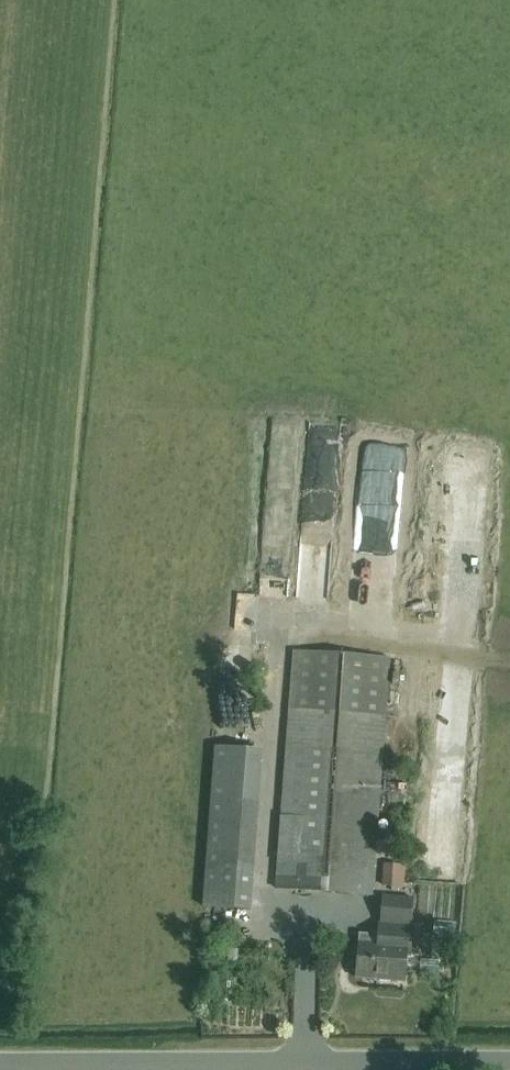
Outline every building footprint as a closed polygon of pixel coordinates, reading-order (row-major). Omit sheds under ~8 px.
[(371,896),(386,718),(391,657),(296,650),(290,710),(275,888),(371,896)] [(384,864),(382,886),(404,887),(405,865),(384,864)] [(409,955),(413,899),(381,896),(377,936),(360,935),(357,978),(404,981),(406,955),(409,955)]
